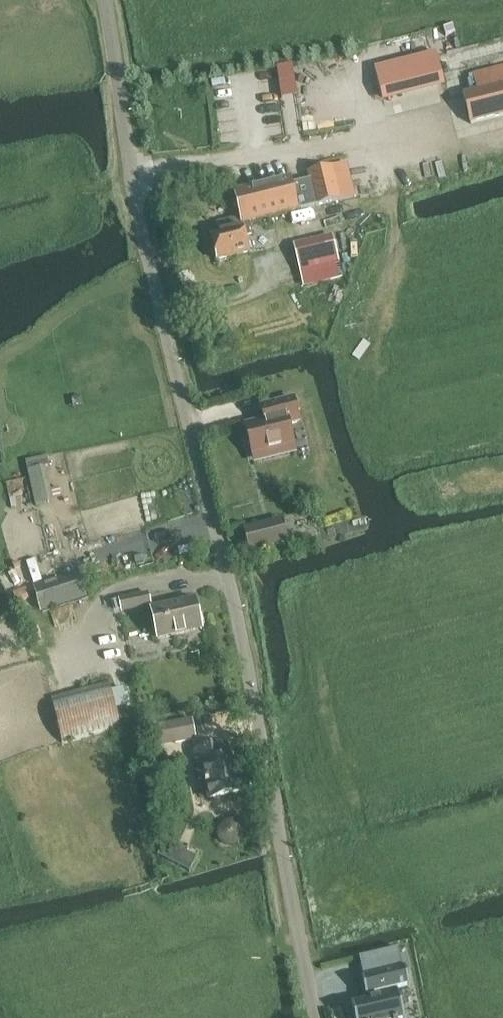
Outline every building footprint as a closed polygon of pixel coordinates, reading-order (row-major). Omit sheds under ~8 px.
[(445,88),(445,87),(445,86),(444,81),(436,52),(390,64),(397,93),(399,99),(399,100),(444,88),(445,88)] [(478,91),(502,84),(502,67),(473,74),(478,91)] [(478,91),(463,94),(471,123),(502,115),(502,84),(478,91)] [(333,167),(308,172),(317,206),(341,200),(339,194),(345,192),(347,201),(388,190),(379,155),(344,164),(347,175),(339,177),(337,169),(333,170),(333,167)] [(243,228),(211,236),(213,244),(211,247),(213,256),(216,258),(217,260),(250,252),(246,236),(253,235),(251,228),(250,222),(298,210),(298,211),(299,210),(291,176),(290,177),(234,191),(242,224),(243,228)] [(334,232),(296,241),(303,272),(341,264),(334,232)] [(246,425),(254,456),(294,446),(289,424),(299,421),(294,399),(267,405),(271,419),(246,425)] [(28,471),(36,506),(49,503),(41,468),(28,471)] [(264,528),(245,533),(250,552),(289,542),(285,529),(266,534),(264,528)] [(34,587),(41,610),(87,596),(80,573),(34,587)] [(119,600),(122,612),(151,605),(149,594),(119,600)] [(151,610),(158,639),(203,629),(196,600),(151,610)] [(51,698),(63,743),(122,728),(110,683),(51,698)] [(113,689),(118,710),(131,707),(128,686),(113,689)] [(155,724),(158,746),(196,739),(192,718),(155,724)] [(205,765),(208,784),(211,799),(245,793),(238,758),(229,759),(226,745),(195,751),(198,765),(194,766),(194,767),(205,765)] [(401,949),(358,959),(362,977),(405,967),(401,949)] [(351,1003),(354,1017),(403,1017),(397,989),(409,986),(405,968),(362,978),(366,996),(368,995),(369,999),(351,1003)]
